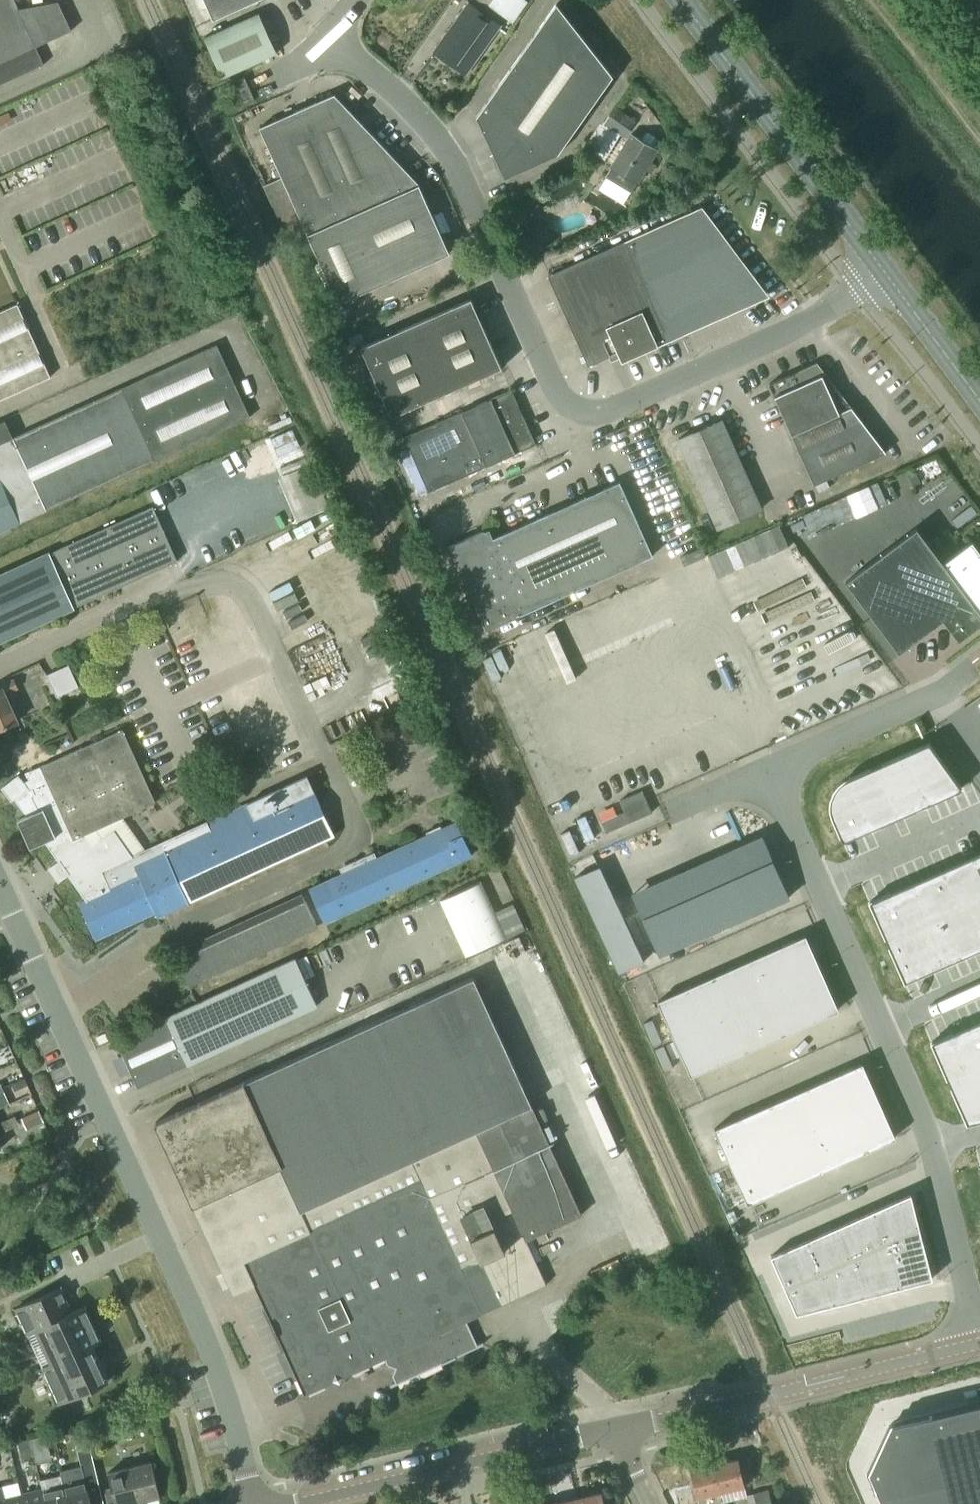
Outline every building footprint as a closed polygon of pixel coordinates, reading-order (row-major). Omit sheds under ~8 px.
[(43,65),(14,0),(0,0),(0,85),(43,65)] [(212,21),(259,0),(203,0),(212,21)] [(476,117),(504,178),(558,154),(613,76),(556,4),(476,117)] [(459,16),(434,52),(456,67),(480,33),(484,36),(494,22),(470,6),(462,17),(459,16)] [(277,53),(258,13),(204,38),(222,78),(277,53)] [(244,77),(231,83),(241,106),(254,100),(244,77)] [(288,241),(306,233),(338,303),(450,253),(419,185),(334,95),(259,128),(281,177),(263,186),(288,241)] [(615,108),(605,123),(624,136),(634,121),(615,108)] [(603,161),(617,136),(598,124),(583,149),(603,161)] [(657,151),(642,141),(630,134),(604,177),(631,193),(637,183),(657,151)] [(29,153),(34,169),(54,163),(49,147),(29,153)] [(676,173),(665,167),(656,181),(667,188),(676,173)] [(762,294),(698,210),(702,209),(701,208),(548,276),(588,366),(609,357),(610,360),(618,356),(621,362),(682,335),(680,331),(762,294)] [(471,299),(453,307),(459,320),(476,312),(471,299)] [(49,377),(28,329),(23,318),(17,303),(0,311),(0,400),(49,377)] [(343,327),(363,319),(357,306),(338,315),(343,327)] [(459,320),(453,307),(416,323),(447,393),(502,368),(476,312),(459,320)] [(447,393),(416,323),(361,348),(392,418),(447,393)] [(216,345),(121,387),(155,461),(250,418),(216,345)] [(817,363),(769,385),(814,485),(886,452),(817,363)] [(121,387),(0,443),(0,532),(155,461),(121,387)] [(535,445),(511,390),(404,437),(428,492),(535,445)] [(717,529),(761,509),(722,421),(677,440),(717,529)] [(482,531),(447,547),(484,630),(651,557),(618,483),(487,541),(482,531)] [(657,510),(665,529),(684,521),(676,503),(657,510)] [(0,575),(0,641),(177,561),(153,506),(0,575)] [(969,543),(942,563),(916,528),(845,582),(899,653),(943,620),(958,641),(979,625),(979,556),(972,545),(973,544),(972,541),(969,543)] [(46,675),(56,697),(78,687),(68,665),(46,675)] [(0,688),(0,730),(18,721),(7,694),(19,689),(14,678),(0,685),(0,686),(1,688),(0,688)] [(155,803),(122,730),(29,772),(28,770),(42,763),(32,741),(9,751),(19,773),(23,778),(21,780),(18,776),(1,789),(12,802),(15,799),(28,816),(18,821),(30,849),(45,842),(60,862),(51,868),(60,880),(68,874),(86,900),(80,903),(79,903),(95,939),(155,912),(158,918),(334,836),(307,776),(132,856),(114,831),(92,847),(84,836),(155,803)] [(928,742),(875,765),(897,815),(960,787),(928,742)] [(830,798),(829,805),(830,810),(831,815),(842,839),(897,815),(875,765),(846,778),(843,780),(838,783),(834,788),(831,793),(830,798)] [(619,802),(624,812),(602,822),(606,833),(651,813),(642,792),(619,802)] [(342,875),(309,890),(324,924),(472,857),(457,823),(377,859),(374,854),(340,869),(342,875)] [(763,841),(634,899),(659,955),(788,898),(763,841)] [(969,856),(979,880),(979,852),(969,856)] [(942,868),(960,908),(969,904),(979,899),(979,880),(969,856),(942,868)] [(641,963),(598,868),(575,879),(617,974),(641,963)] [(942,868),(914,880),(932,920),(941,916),(960,908),(942,868)] [(914,880),(869,901),(886,940),(932,920),(914,880)] [(480,884),(440,902),(465,959),(505,941),(480,884)] [(302,894),(177,951),(192,984),(317,927),(302,894)] [(969,904),(979,929),(979,899),(969,904)] [(941,916),(959,956),(979,947),(979,929),(969,904),(960,908),(941,916)] [(932,920),(886,940),(904,980),(959,956),(941,916),(932,920)] [(805,935),(768,952),(784,989),(822,973),(805,935)] [(768,952),(749,960),(766,997),(783,1035),(801,1027),(784,989),(768,952)] [(116,1041),(137,1088),(316,1006),(295,959),(116,1041)] [(749,960),(731,968),(748,1006),(766,997),(749,960)] [(731,968),(713,976),(729,1014),(748,1006),(731,968)] [(822,973),(784,989),(801,1027),(838,1010),(822,973)] [(473,975),(153,1123),(232,1295),(254,1285),(305,1396),(333,1383),(340,1386),(342,1378),(384,1359),(388,1366),(396,1369),(393,1377),(396,1383),(390,1386),(391,1387),(441,1364),(441,1365),(456,1358),(455,1358),(483,1345),(483,1343),(477,1346),(466,1321),(549,1283),(527,1237),(583,1211),(473,975)] [(713,976),(685,988),(702,1026),(711,1022),(729,1014),(713,976)] [(685,988),(657,1001),(674,1038),(702,1026),(685,988)] [(766,997),(748,1006),(764,1043),(783,1035),(766,997)] [(748,1006),(729,1014),(746,1051),(764,1043),(748,1006)] [(729,1014),(711,1022),(728,1059),(746,1051),(729,1014)] [(931,1042),(948,1082),(979,1071),(979,1029),(977,1021),(931,1042)] [(702,1026),(674,1038),(690,1076),(728,1059),(711,1022),(702,1026)] [(862,1063),(825,1080),(841,1117),(850,1113),(879,1101),(862,1063)] [(948,1082),(966,1122),(979,1119),(979,1071),(948,1082)] [(24,1079),(12,1085),(15,1092),(27,1086),(24,1079)] [(825,1080),(806,1088),(823,1125),(841,1117),(825,1080)] [(806,1088),(788,1096),(805,1133),(823,1125),(806,1088)] [(788,1096),(770,1104),(786,1142),(805,1133),(788,1096)] [(879,1101),(850,1113),(867,1150),(895,1138),(879,1101)] [(770,1104),(751,1112),(768,1150),(786,1142),(770,1104)] [(43,1123),(38,1111),(21,1119),(27,1130),(43,1123)] [(751,1112),(714,1129),(731,1166),(759,1154),(768,1150),(751,1112)] [(841,1117),(823,1125),(840,1163),(867,1150),(850,1113),(841,1117)] [(6,1125),(8,1129),(19,1124),(15,1116),(2,1122),(4,1126),(6,1125)] [(0,1122),(0,1133),(8,1129),(6,1125),(4,1126),(2,1122),(0,1122)] [(823,1125),(805,1133),(821,1171),(840,1163),(823,1125)] [(805,1133),(786,1142),(803,1179),(821,1171),(805,1133)] [(768,1150),(759,1154),(776,1191),(803,1179),(786,1142),(768,1150)] [(759,1154),(731,1166),(747,1204),(776,1191),(759,1154)] [(910,1194),(771,1256),(796,1313),(932,1279),(910,1194)] [(72,1313),(71,1311),(61,1287),(15,1308),(26,1333),(36,1329),(72,1313)] [(72,1313),(36,1329),(51,1362),(91,1344),(92,1345),(100,1341),(84,1305),(71,1311),(72,1313)] [(91,1344),(51,1362),(42,1367),(58,1403),(108,1381),(92,1345),(91,1344)] [(891,1426),(869,1472),(883,1503),(979,1503),(979,1403),(891,1426)] [(29,1442),(19,1444),(20,1447),(21,1451),(23,1460),(33,1458),(29,1442)] [(39,1444),(31,1446),(34,1458),(42,1456),(39,1444)] [(745,1486),(738,1459),(714,1465),(721,1492),(745,1486)] [(68,1503),(91,1503),(87,1488),(99,1485),(93,1462),(60,1470),(64,1483),(63,1483),(68,1503)] [(108,1472),(112,1488),(105,1490),(108,1503),(115,1501),(116,1503),(127,1503),(160,1496),(151,1462),(108,1472)] [(714,1465),(690,1471),(697,1498),(709,1495),(711,1503),(715,1503),(723,1502),(721,1492),(714,1465)] [(63,1483),(42,1489),(46,1503),(68,1503),(63,1483)] [(0,1486),(0,1503),(23,1503),(21,1494),(4,1498),(1,1486),(0,1486)] [(42,1489),(21,1494),(23,1503),(46,1503),(42,1489)] [(747,1495),(746,1495),(748,1503),(762,1503),(759,1492),(747,1495)] [(578,1503),(604,1503),(602,1493),(577,1499),(578,1503)]
